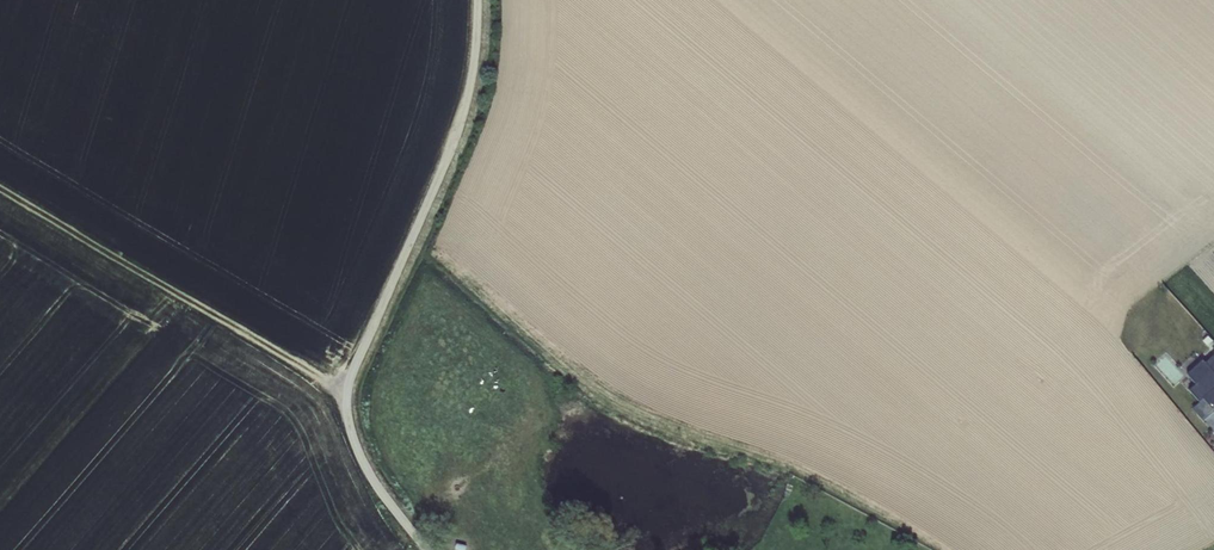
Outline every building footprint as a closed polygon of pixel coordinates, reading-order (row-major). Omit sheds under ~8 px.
[(1213,342),(1208,337),(1203,342),(1208,347),(1213,342)] [(1206,365),(1203,362),(1187,376),(1196,386),(1189,392),(1199,404),(1203,400),(1212,411),(1213,409),(1213,356),(1206,365)] [(1203,400),(1199,404),(1192,410),(1202,420),(1212,411),(1203,400)]
